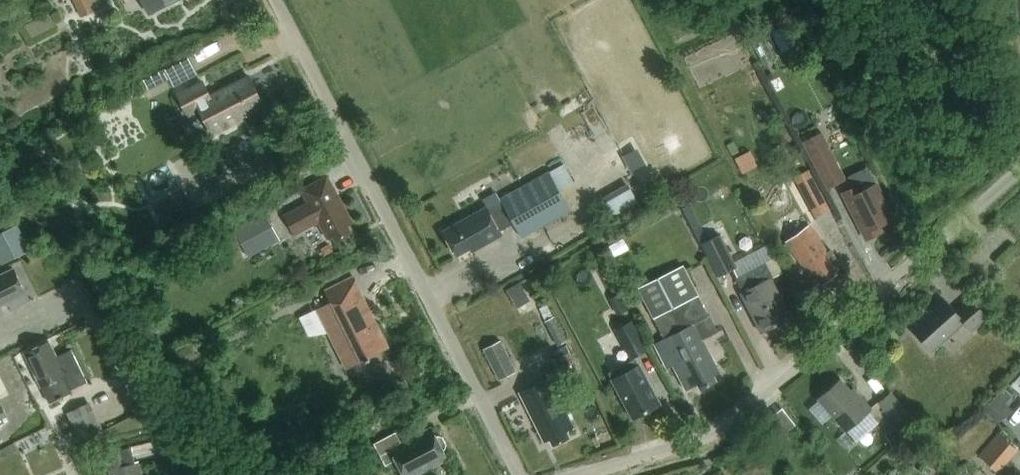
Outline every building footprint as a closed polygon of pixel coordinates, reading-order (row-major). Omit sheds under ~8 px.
[(91,0),(73,0),(80,15),(95,8),(91,0)] [(149,13),(174,0),(143,0),(149,13)] [(26,21),(23,15),(8,24),(11,30),(26,21)] [(173,65),(164,70),(174,87),(183,82),(173,65)] [(213,134),(265,106),(249,76),(210,96),(202,82),(177,95),(188,115),(199,108),(213,134)] [(812,135),(801,140),(822,178),(839,169),(819,131),(812,135)] [(487,207),(443,232),(456,256),(477,244),(479,248),(501,236),(499,232),(513,224),(521,238),(571,210),(560,190),(574,182),(564,164),(549,172),(500,200),(502,203),(488,211),(487,207)] [(810,169),(794,177),(808,203),(823,195),(810,169)] [(347,225),(353,222),(327,175),(302,189),(308,202),(285,215),(296,235),(320,223),(328,238),(333,235),(336,240),(351,232),(347,225)] [(621,214),(649,195),(638,178),(610,197),(621,214)] [(866,238),(879,232),(877,226),(891,218),(874,185),(860,192),(857,186),(844,193),(866,238)] [(166,221),(173,216),(167,205),(159,209),(166,221)] [(242,243),(273,226),(265,211),(249,220),(237,227),(234,228),(234,229),(235,230),(242,243)] [(18,224),(3,232),(16,257),(31,250),(18,224)] [(833,268),(840,263),(830,249),(827,251),(808,225),(785,241),(813,281),(817,278),(821,284),(837,273),(833,268)] [(718,277),(738,267),(721,234),(702,244),(718,277)] [(766,262),(735,278),(742,291),(740,292),(761,332),(791,316),(771,277),(773,276),(773,277),(782,273),(783,272),(776,257),(774,257),(766,262)] [(714,375),(720,372),(703,339),(718,331),(710,315),(709,315),(683,265),(640,287),(665,338),(655,343),(665,364),(671,361),(686,390),(697,384),(700,389),(717,380),(714,375)] [(26,293),(13,268),(0,275),(0,306),(26,293)] [(521,284),(508,290),(517,308),(530,301),(521,284)] [(331,301),(318,308),(318,309),(319,309),(354,365),(365,359),(366,359),(389,348),(359,288),(331,301)] [(620,293),(611,298),(619,315),(628,310),(620,293)] [(931,350),(958,325),(963,321),(970,329),(986,316),(970,298),(955,311),(944,299),(911,328),(931,350)] [(553,317),(545,321),(552,333),(561,329),(554,316),(553,317)] [(650,350),(634,321),(616,330),(632,360),(650,350)] [(518,368),(502,338),(485,347),(501,377),(518,368)] [(49,341),(25,353),(41,386),(42,386),(50,403),(58,398),(59,401),(64,398),(63,396),(71,392),(72,394),(73,394),(71,390),(64,375),(66,374),(57,356),(49,341)] [(566,345),(551,353),(557,364),(573,356),(566,345)] [(569,360),(558,366),(562,375),(574,368),(569,360)] [(622,365),(608,373),(612,381),(627,373),(622,365)] [(633,419),(660,404),(640,366),(627,373),(612,381),(633,419)] [(567,431),(574,427),(549,379),(520,393),(545,442),(551,439),(553,445),(570,437),(567,431)] [(818,397),(846,429),(870,408),(859,396),(856,398),(839,379),(818,397)] [(910,414),(890,392),(879,403),(898,423),(891,430),(899,438),(914,424),(907,416),(910,414)] [(997,396),(989,404),(1005,419),(1013,410),(997,396)] [(98,416),(75,428),(82,443),(100,434),(105,431),(98,416)] [(407,474),(413,474),(448,457),(443,449),(445,448),(447,443),(443,436),(439,435),(437,436),(432,427),(403,443),(397,431),(375,442),(387,464),(398,458),(407,474)] [(891,430),(885,435),(893,443),(899,438),(891,430)] [(1016,450),(998,434),(978,456),(996,472),(1016,450)] [(139,463),(135,464),(131,448),(95,457),(99,473),(111,470),(112,474),(142,474),(139,463)]
